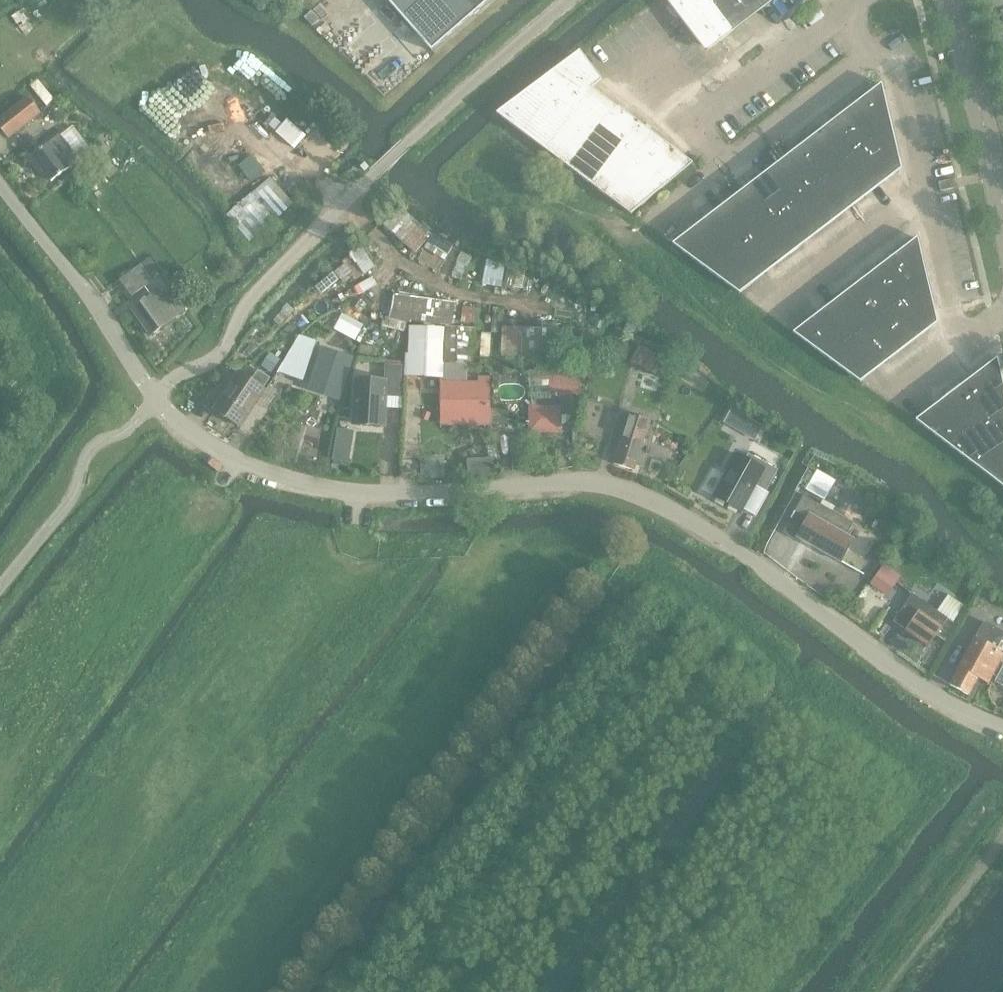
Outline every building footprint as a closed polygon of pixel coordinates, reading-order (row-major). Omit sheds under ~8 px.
[(432,52),(478,13),(467,0),(387,0),(432,52)] [(478,13),(492,0),(467,0),(478,13)] [(710,0),(667,0),(707,53),(735,32),(710,0)] [(735,32),(761,11),(753,0),(710,0),(735,32)] [(761,11),(776,0),(753,0),(761,11)] [(36,29),(22,10),(12,17),(26,36),(36,29)] [(497,114),(502,118),(555,157),(619,109),(592,88),(603,81),(581,51),(497,114)] [(882,83),(694,228),(673,244),(740,293),(902,169),(882,83)] [(0,119),(0,127),(9,138),(40,113),(28,97),(0,119)] [(619,109),(555,157),(591,184),(656,135),(620,108),(620,109),(619,109)] [(656,135),(591,184),(631,215),(670,182),(671,183),(693,164),(656,135)] [(61,136),(51,143),(33,156),(52,182),(70,169),(70,168),(79,161),(61,136)] [(365,163),(360,167),(365,171),(369,167),(365,163)] [(955,188),(953,179),(939,182),(941,191),(955,188)] [(400,207),(384,226),(416,253),(432,235),(400,207)] [(918,237),(794,333),(861,382),(938,323),(918,237)] [(154,281),(142,264),(117,283),(129,299),(154,281)] [(160,290),(133,310),(151,336),(178,316),(180,318),(187,312),(181,303),(173,308),(160,290)] [(397,295),(393,319),(452,327),(455,303),(397,295)] [(364,325),(343,313),(335,329),(356,340),(364,325)] [(407,354),(406,374),(442,376),(443,420),(490,420),(489,383),(489,378),(479,378),(479,383),(467,383),(467,364),(443,364),(445,328),(412,326),(411,355),(407,354)] [(476,328),(447,327),(445,363),(475,363),(476,328)] [(503,328),(502,355),(559,357),(559,346),(581,347),(582,330),(503,328)] [(492,333),(481,332),(481,357),(491,357),(492,333)] [(278,373),(279,373),(304,381),(317,341),(300,336),(278,373)] [(363,345),(362,354),(378,357),(380,347),(363,345)] [(640,347),(632,363),(663,378),(671,362),(640,347)] [(271,354),(262,367),(272,373),(281,360),(271,354)] [(304,392),(302,399),(337,411),(350,367),(316,355),(304,392)] [(924,414),(916,420),(1002,486),(1002,380),(998,358),(924,414)] [(385,381),(357,379),(354,424),(384,426),(386,396),(400,397),(402,366),(386,365),(385,381)] [(552,369),(552,370),(554,397),(582,395),(580,368),(552,369)] [(241,373),(216,410),(239,425),(264,389),(264,388),(271,378),(259,371),(252,381),(241,373)] [(528,423),(528,425),(531,425),(531,432),(560,433),(561,408),(531,407),(531,423),(528,423)] [(733,409),(726,423),(736,429),(744,414),(733,409)] [(630,413),(614,464),(635,471),(651,419),(630,413)] [(525,436),(510,437),(513,470),(527,469),(525,436)] [(336,444),(334,459),(347,462),(349,446),(336,444)] [(715,496),(741,511),(756,485),(767,492),(779,470),(749,454),(746,459),(738,455),(737,456),(733,454),(725,469),(729,471),(715,496)] [(495,458),(469,459),(469,474),(470,477),(495,476),(495,475),(495,458)] [(817,472),(812,482),(829,492),(835,482),(817,472)] [(791,518),(792,519),(796,512),(808,519),(798,538),(841,562),(854,539),(847,535),(854,523),(804,495),(791,518)] [(877,576),(871,584),(888,596),(893,588),(877,576)] [(913,594),(894,621),(907,631),(928,646),(948,618),(913,594)] [(950,685),(969,695),(978,678),(988,683),(1002,657),(1002,631),(987,623),(987,624),(985,622),(950,685)]
